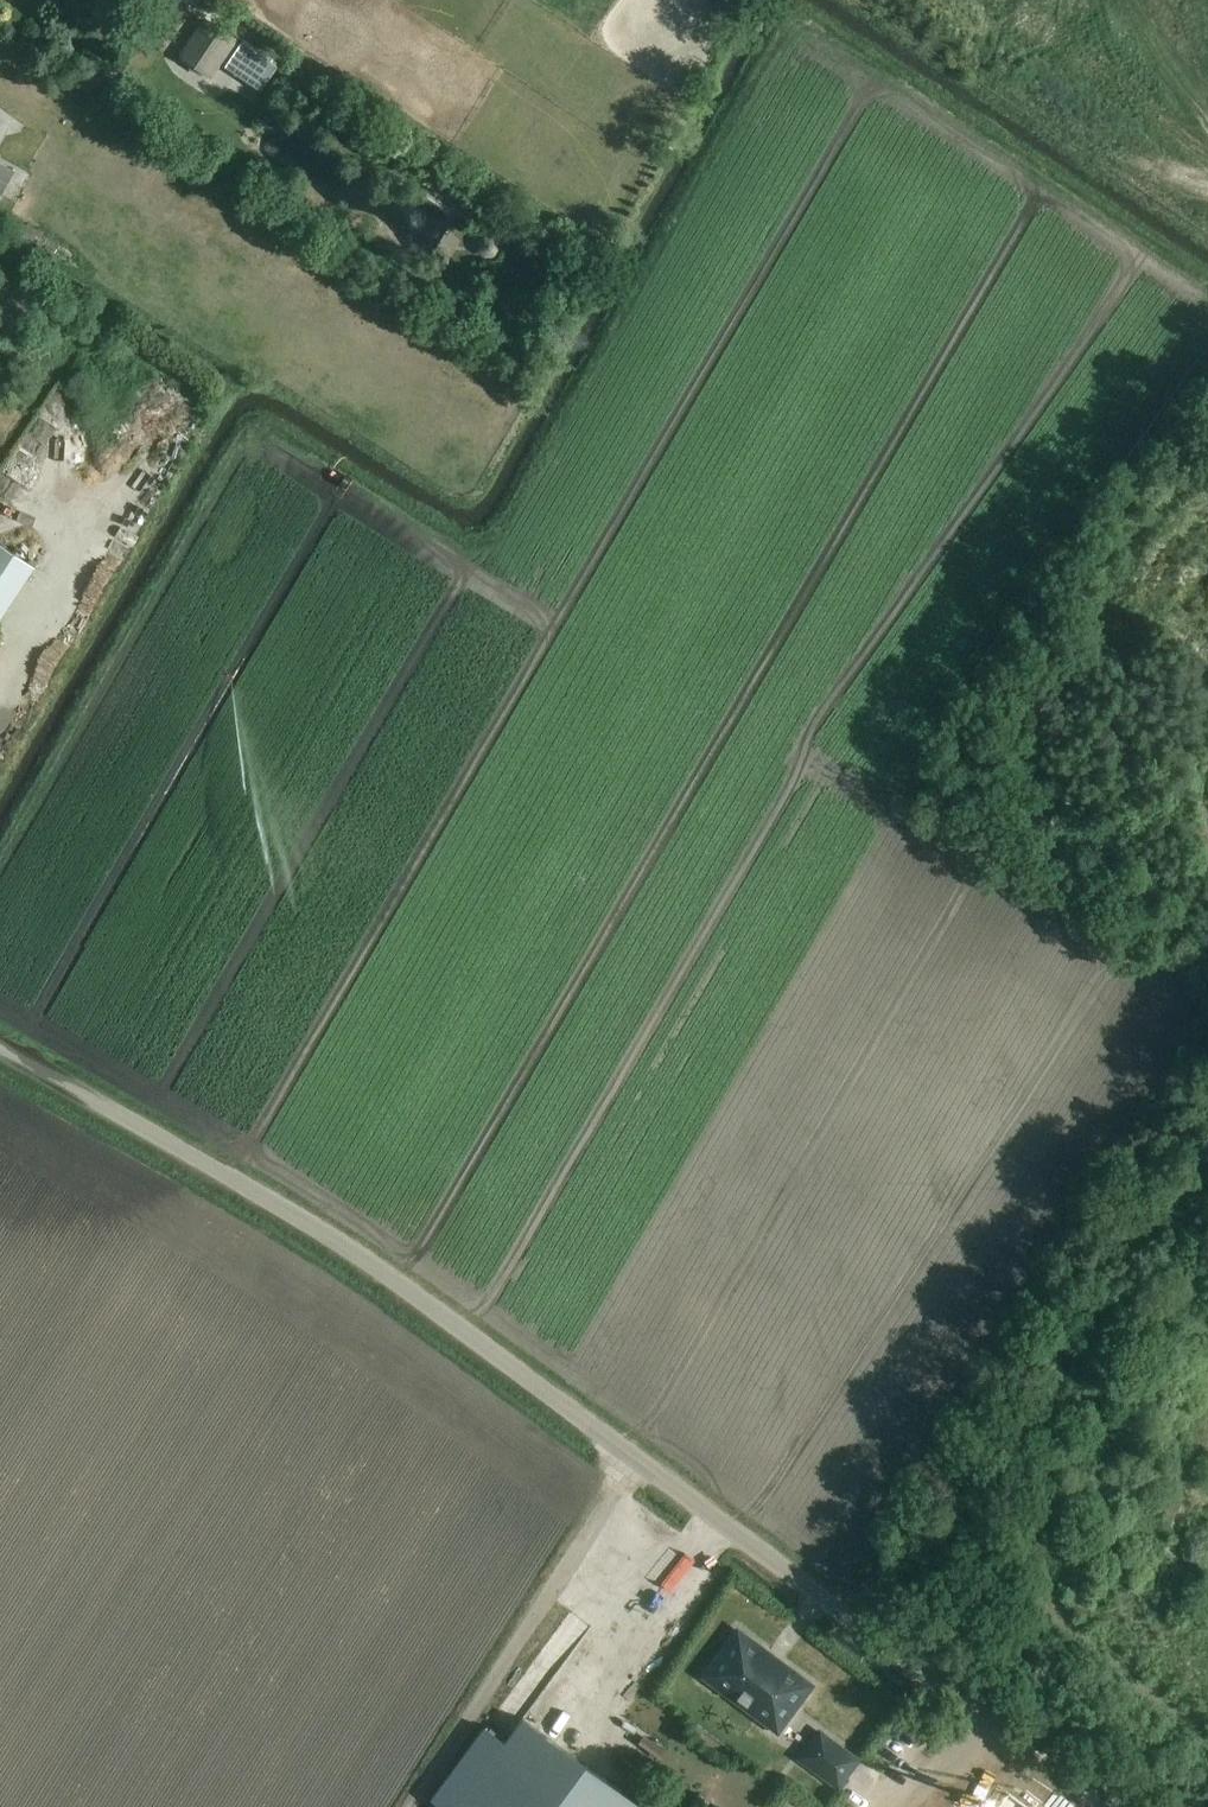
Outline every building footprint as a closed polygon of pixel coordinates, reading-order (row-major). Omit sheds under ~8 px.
[(192,8),(198,0),(181,0),(192,8)] [(213,78),(239,38),(205,16),(179,56),(213,78)] [(240,43),(223,69),(259,92),(276,66),(240,43)] [(0,162),(0,193),(1,193),(15,172),(0,162)] [(757,1649),(738,1635),(709,1673),(727,1686),(725,1689),(758,1713),(760,1711),(778,1724),(806,1686),(787,1672),(783,1678),(752,1656),(757,1649)] [(526,1723),(523,1721),(507,1742),(486,1726),(432,1799),(442,1806),(640,1806),(526,1723)] [(795,1759),(838,1790),(860,1761),(817,1729),(795,1759)] [(699,1794),(689,1806),(716,1806),(699,1794)]
